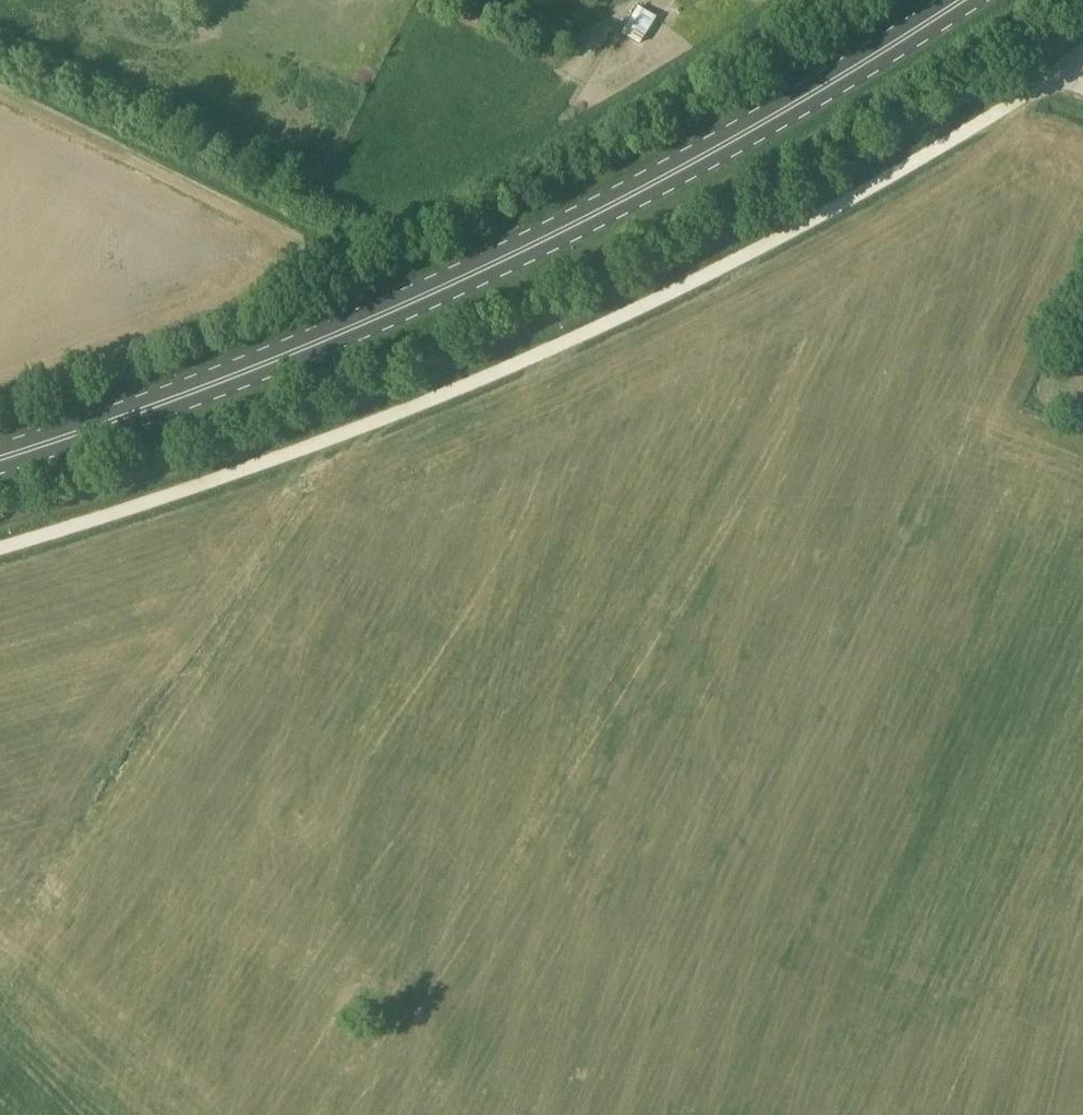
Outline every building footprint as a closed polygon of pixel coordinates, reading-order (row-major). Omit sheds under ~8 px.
[(620,33),(637,43),(653,16),(636,6),(620,33)] [(1072,329),(1082,334),(1082,305),(1072,329)]
